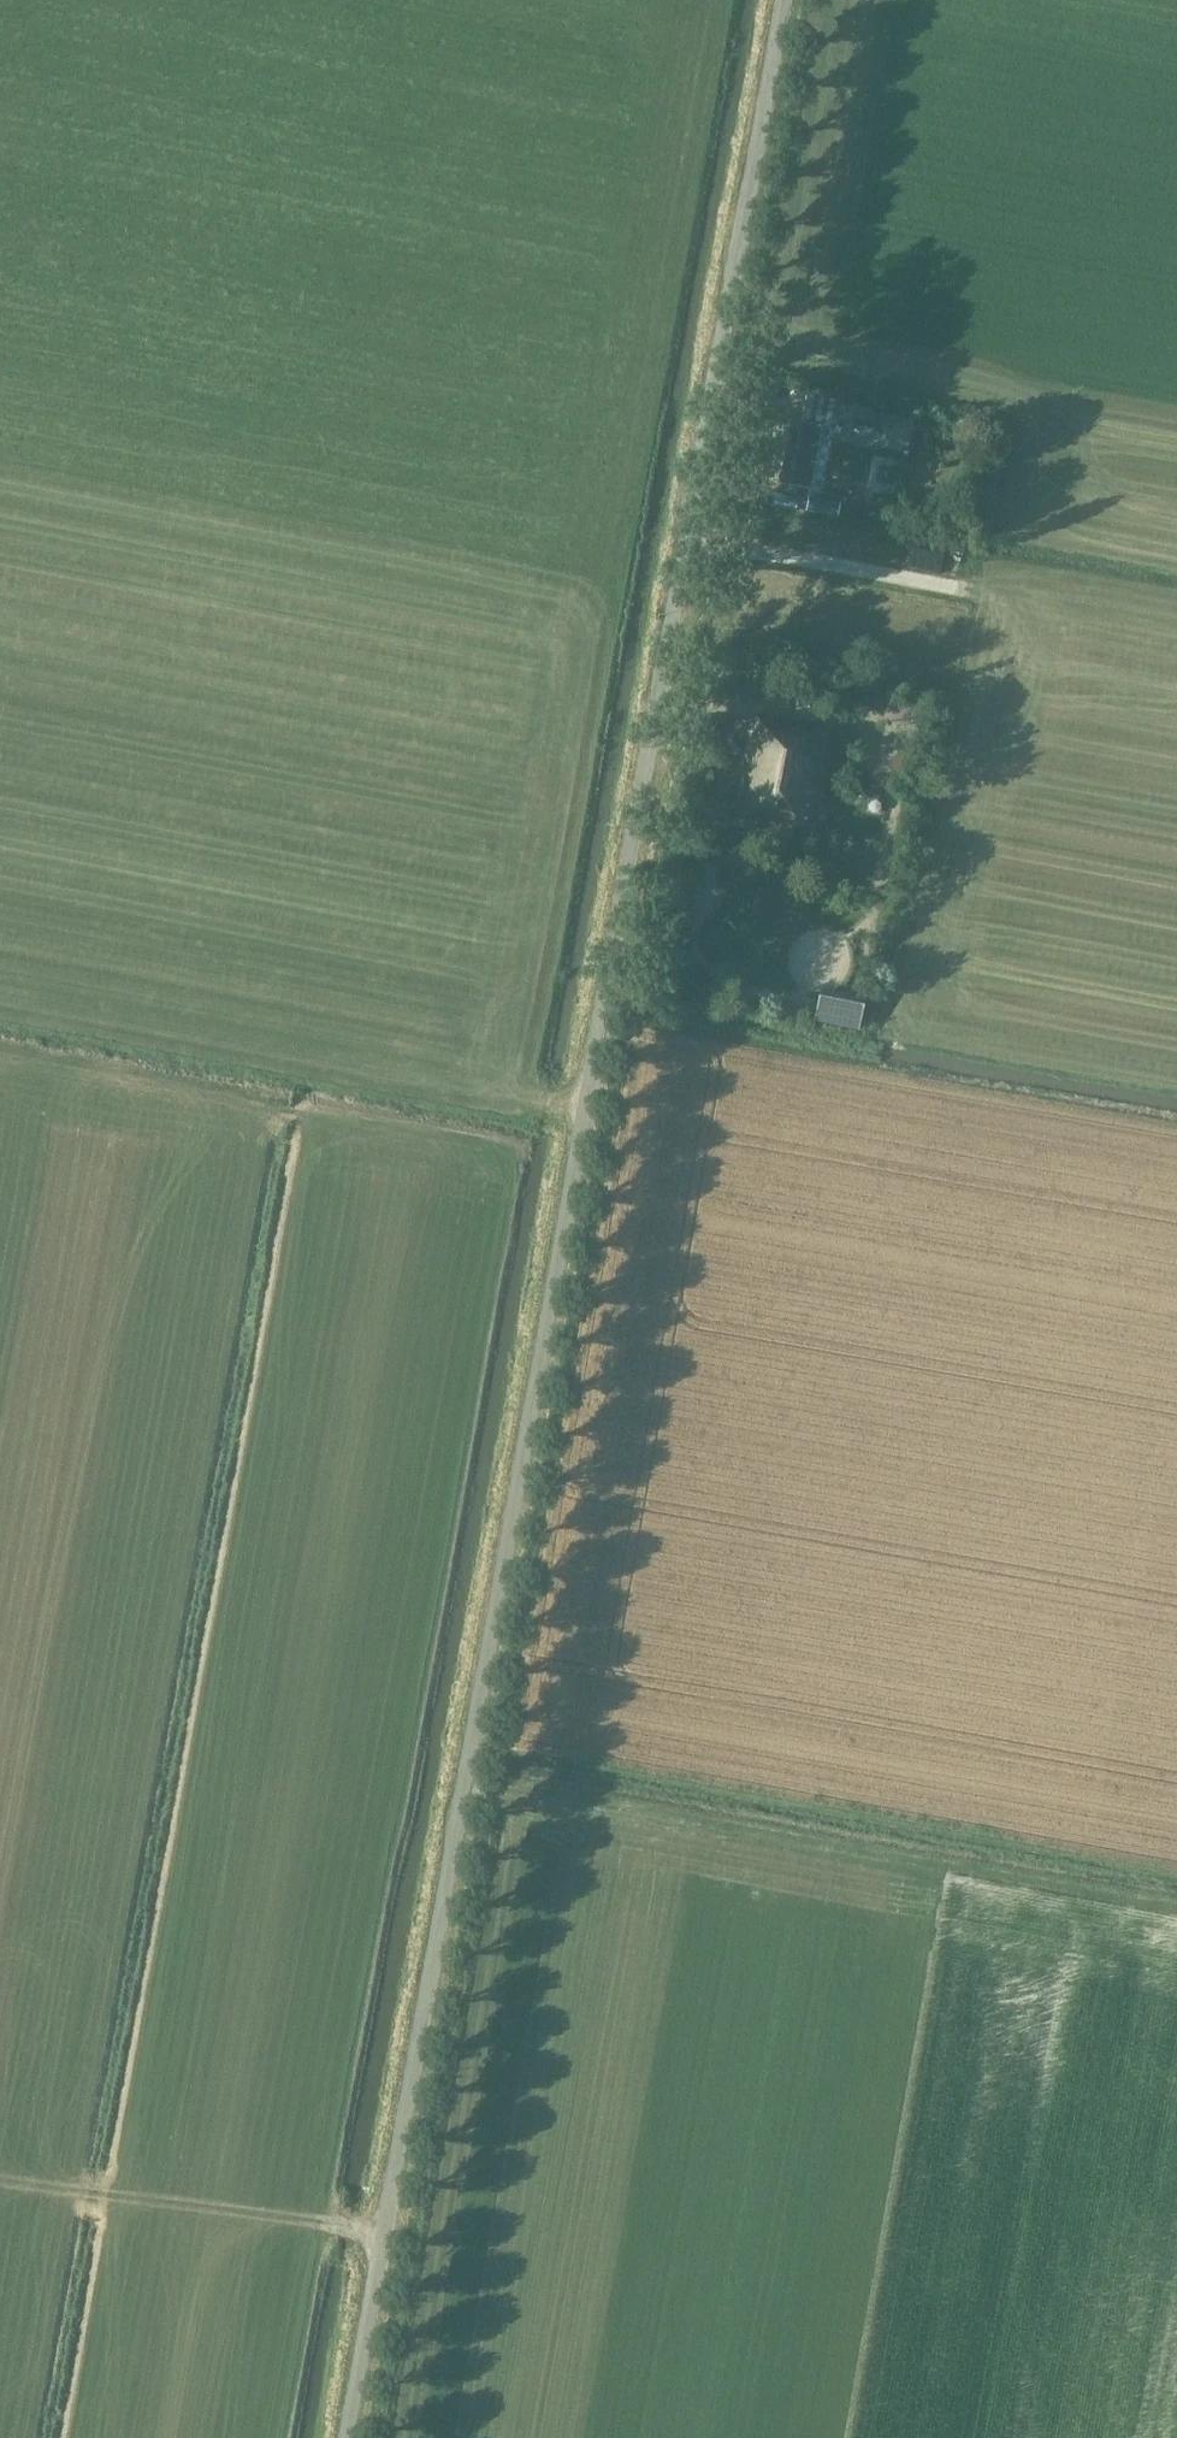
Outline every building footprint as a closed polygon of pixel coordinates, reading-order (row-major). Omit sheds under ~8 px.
[(925,420),(839,404),(839,403),(806,397),(802,421),(835,427),(836,419),(923,435),(925,420)] [(820,427),(774,418),(763,481),(787,485),(786,487),(790,488),(790,485),(809,489),(820,427)] [(837,519),(839,508),(840,504),(807,498),(804,513),(837,519)] [(875,692),(859,690),(857,707),(872,709),(875,692)] [(807,836),(825,725),(756,716),(752,734),(750,734),(734,823),(807,836)] [(912,750),(906,744),(883,765),(895,778),(913,763),(906,755),(912,750)] [(894,839),(890,853),(903,856),(906,842),(894,839)]
